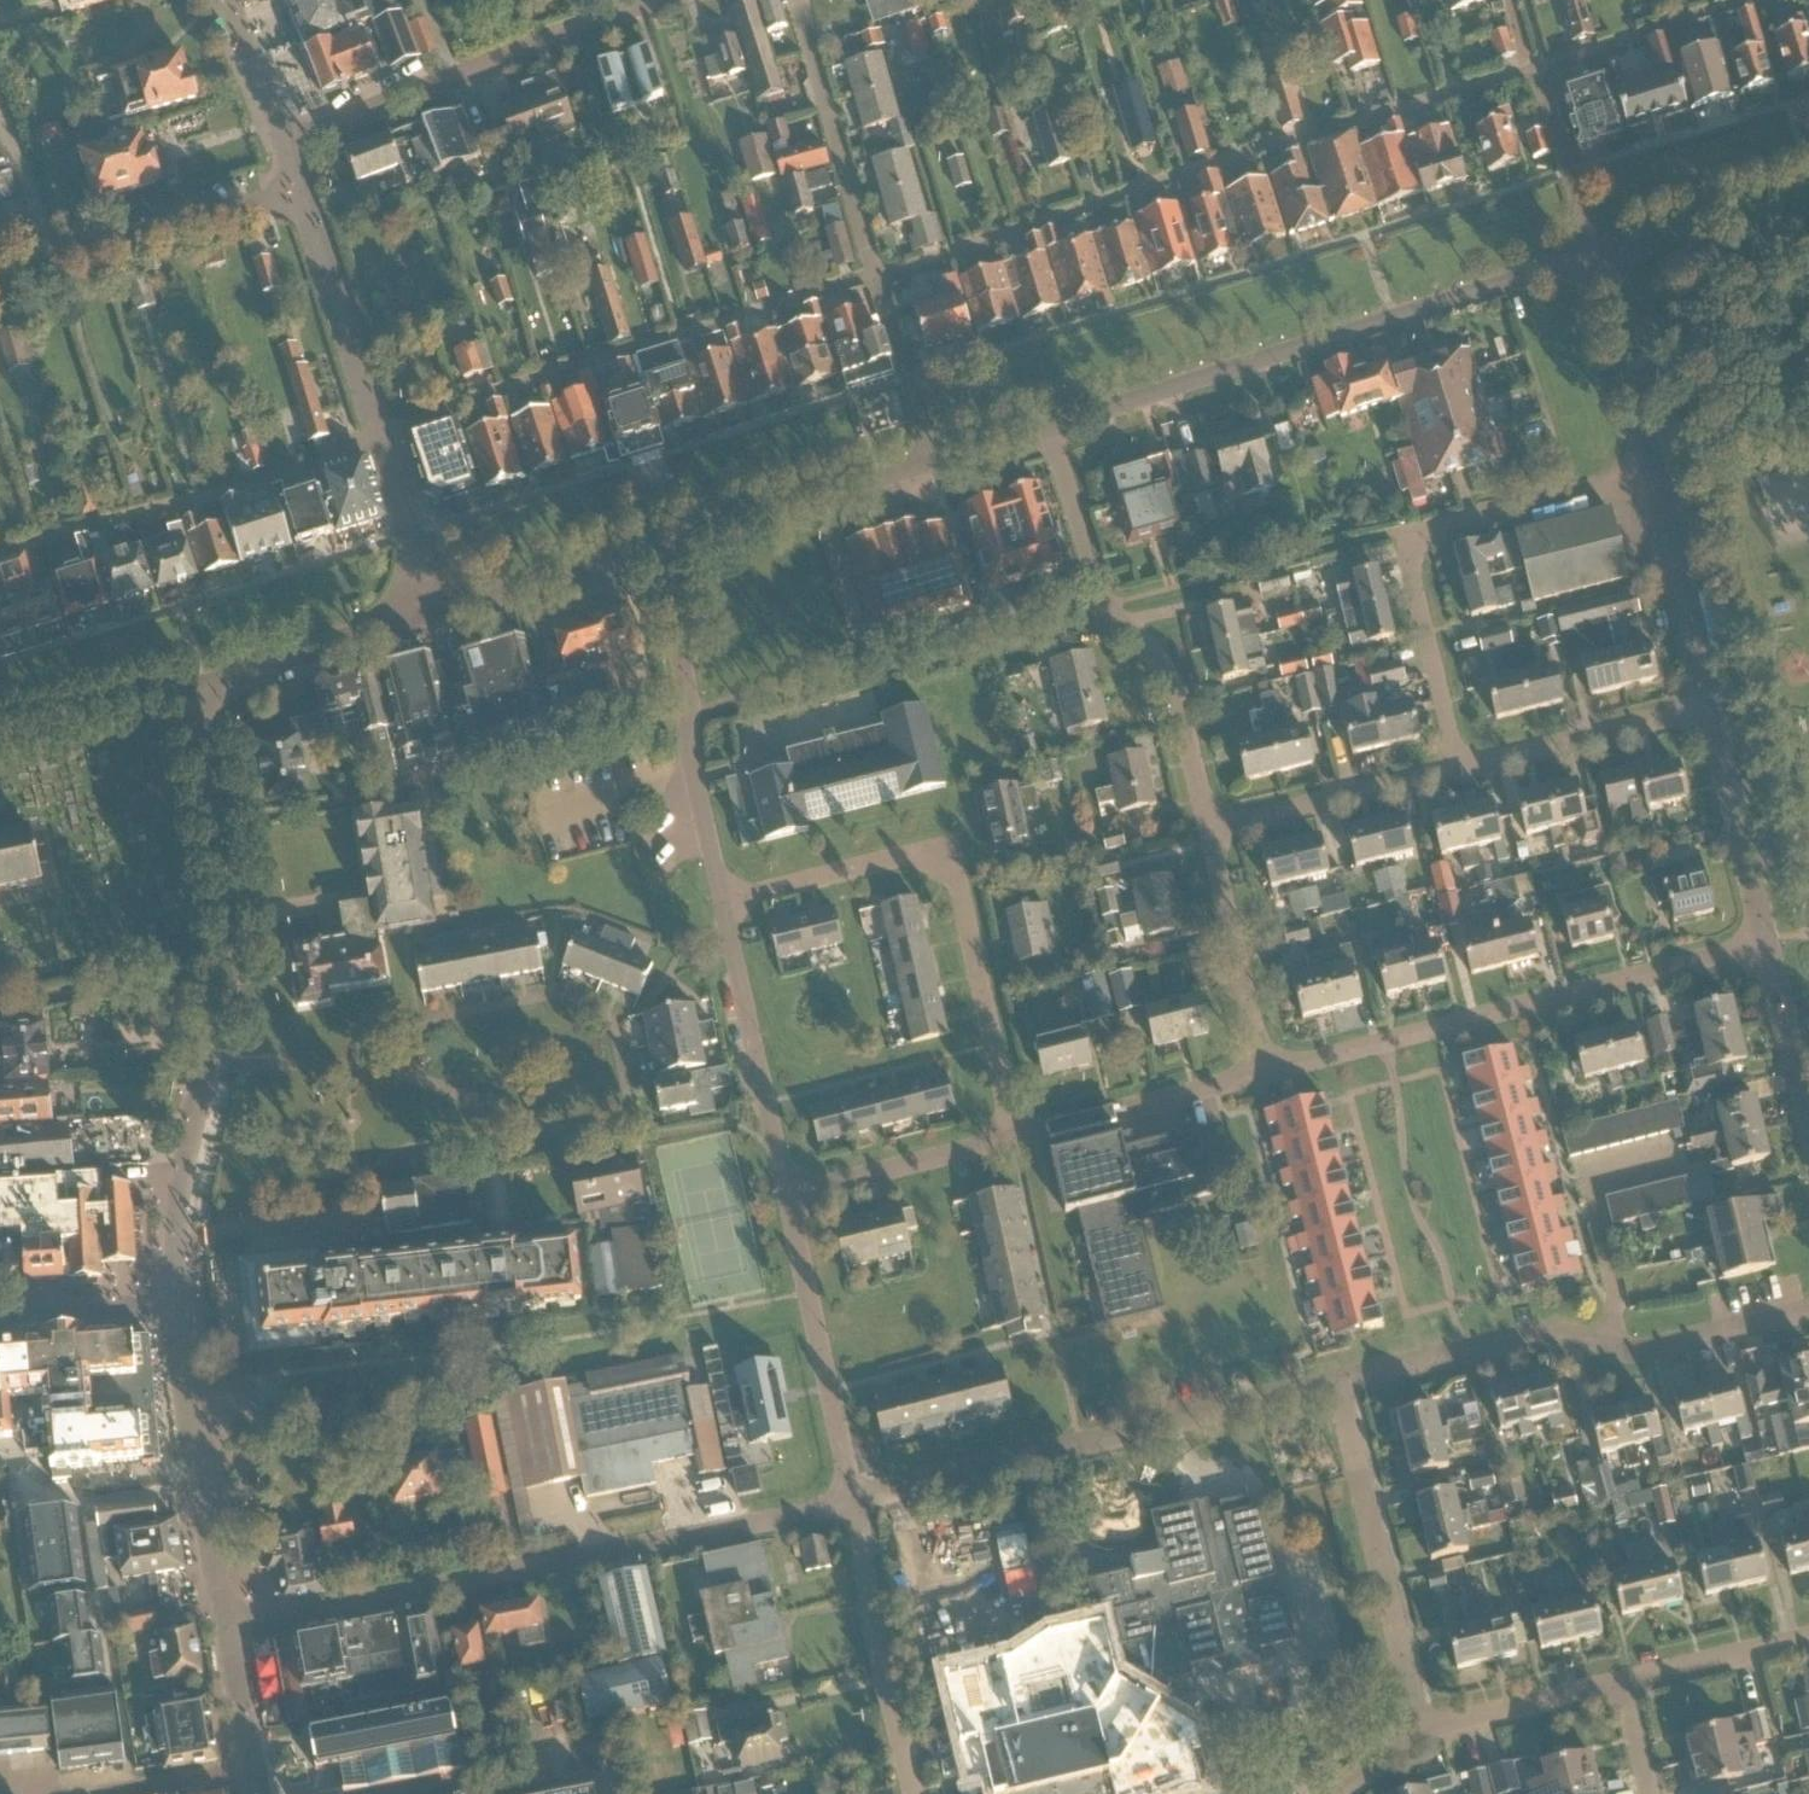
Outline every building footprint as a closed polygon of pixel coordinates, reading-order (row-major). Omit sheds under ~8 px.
[(112,0),(59,0),(63,15),(112,0)] [(304,46),(307,54),(323,97),(342,90),(342,91),(347,89),(346,86),(378,74),(363,35),(361,36),(357,26),(373,19),(375,23),(404,12),(403,8),(411,5),(409,0),(287,0),(304,46)] [(755,4),(764,35),(787,28),(779,0),(767,0),(755,4)] [(888,20),(922,9),(919,0),(881,0),(888,20)] [(1003,14),(1008,27),(1027,21),(1020,1),(1020,0),(999,0),(1003,14)] [(1239,23),(1232,0),(1228,0),(1216,4),(1223,28),(1239,23)] [(1340,12),(1336,0),(1314,0),(1319,18),(1340,12)] [(1364,17),(1359,0),(1336,0),(1340,12),(1343,23),(1364,17)] [(1451,12),(1486,1),(1486,0),(1448,0),(1451,12)] [(1573,42),(1593,36),(1583,0),(1560,0),(1573,42)] [(764,35),(755,4),(732,11),(760,102),(783,95),(764,35)] [(135,9),(122,5),(120,13),(133,17),(135,9)] [(1752,9),(1738,13),(1749,51),(1730,57),(1730,59),(1723,61),(1733,91),(1739,89),(1741,94),(1774,84),(1762,47),(1764,47),(1752,9)] [(404,12),(375,23),(392,68),(422,57),(410,26),(404,12)] [(1340,12),(1319,18),(1334,66),(1348,62),(1349,68),(1356,65),(1343,23),(1340,12)] [(948,32),(943,15),(928,19),(932,36),(948,32)] [(1808,73),(1808,37),(1806,27),(1808,26),(1808,22),(1807,15),(1789,20),(1792,31),(1774,37),(1787,80),(1808,73)] [(1364,17),(1343,23),(1356,65),(1349,68),(1351,74),(1379,65),(1364,17)] [(1412,18),(1397,22),(1404,44),(1418,40),(1412,18)] [(425,20),(411,26),(424,58),(438,53),(425,20)] [(903,25),(910,49),(926,45),(920,21),(903,25)] [(65,24),(56,27),(62,46),(71,43),(65,24)] [(712,81),(725,77),(746,71),(736,38),(726,41),(722,27),(711,30),(719,58),(706,62),(712,81)] [(881,30),(862,36),(866,51),(886,46),(881,30)] [(1675,60),(1676,60),(1692,110),(1734,97),(1732,91),(1733,91),(1723,61),(1716,40),(1685,50),(1679,30),(1667,34),(1675,60)] [(1490,37),(1498,61),(1514,56),(1507,31),(1490,37)] [(1627,130),(1688,111),(1664,35),(1648,40),(1658,72),(1623,83),(1618,65),(1606,69),(1612,87),(1613,87),(1627,130)] [(926,45),(910,49),(913,60),(929,55),(926,45)] [(613,114),(663,99),(648,50),(598,65),(613,114)] [(111,72),(124,120),(148,113),(148,115),(199,100),(196,90),(197,88),(195,80),(193,79),(192,73),(190,74),(184,52),(162,59),(161,57),(134,65),(134,66),(111,72)] [(1042,72),(1049,94),(1050,93),(1056,115),(1070,111),(1051,53),(1037,57),(1042,72)] [(846,66),(855,98),(891,88),(882,56),(846,66)] [(1188,91),(1179,61),(1157,68),(1161,81),(1168,79),(1173,96),(1188,91)] [(1286,76),(1282,62),(1269,65),(1274,81),(1268,83),(1282,130),(1305,123),(1290,75),(1286,76)] [(1042,72),(1029,76),(1036,98),(1049,94),(1042,72)] [(1613,101),(1604,74),(1560,88),(1568,114),(1567,114),(1577,146),(1623,132),(1613,101)] [(525,95),(499,105),(512,139),(536,130),(542,145),(577,132),(558,82),(525,95)] [(900,121),(891,88),(855,98),(864,131),(900,121)] [(1050,93),(1049,94),(1036,98),(1034,98),(1040,115),(1032,117),(1049,170),(1072,163),(1056,115),(1050,93)] [(1387,93),(1380,95),(1384,105),(1390,103),(1387,93)] [(930,98),(935,116),(948,112),(943,95),(930,98)] [(1139,98),(1120,104),(1134,151),(1153,146),(1139,98)] [(1512,119),(1508,108),(1491,113),(1494,124),(1475,130),(1489,173),(1521,164),(1507,121),(1512,119)] [(401,169),(407,186),(482,157),(463,109),(423,124),(428,140),(396,152),(390,137),(345,154),(358,186),(401,169)] [(1004,110),(985,116),(992,140),(1011,134),(1004,110)] [(1175,117),(1188,158),(1209,152),(1195,110),(1175,117)] [(1379,208),(1422,194),(1399,120),(1387,124),(1391,138),(1360,148),(1379,208)] [(905,121),(893,124),(897,138),(909,135),(905,121)] [(783,122),(768,126),(773,147),(789,143),(783,122)] [(56,125),(41,129),(45,143),(60,138),(56,125)] [(1407,139),(1424,194),(1466,180),(1449,126),(1407,139)] [(101,142),(97,128),(77,134),(83,156),(82,156),(96,202),(160,184),(151,151),(146,153),(142,139),(125,144),(123,135),(101,142)] [(1527,136),(1534,159),(1550,155),(1543,131),(1527,136)] [(1332,222),(1377,208),(1354,134),(1309,148),(1322,190),(1332,222)] [(909,136),(897,139),(901,153),(913,150),(909,136)] [(757,150),(743,154),(752,183),(778,175),(766,137),(754,141),(757,150)] [(782,179),(827,166),(821,145),(776,158),(782,179)] [(1312,193),(1299,151),(1283,156),(1287,171),(1272,176),(1290,235),(1332,222),(1322,190),(1312,193)] [(873,163),(882,195),(918,185),(909,153),(873,163)] [(672,170),(667,156),(653,161),(658,176),(672,170)] [(972,187),(963,157),(946,162),(955,192),(972,187)] [(833,186),(828,171),(783,183),(793,217),(813,212),(808,193),(833,186)] [(0,175),(0,197),(1,202),(19,197),(11,172),(0,175)] [(681,192),(674,172),(658,178),(665,198),(681,192)] [(1202,263),(1242,250),(1216,172),(1196,178),(1200,189),(1197,189),(1201,202),(1189,206),(1197,233),(1193,234),(1202,263)] [(1267,178),(1227,191),(1235,217),(1246,249),(1286,237),(1278,211),(1267,178)] [(538,208),(531,183),(518,186),(524,204),(530,202),(532,210),(516,215),(524,243),(527,242),(528,246),(526,246),(536,279),(560,271),(549,239),(547,239),(546,235),(547,235),(539,208),(538,208)] [(918,185),(882,195),(891,228),(912,222),(916,236),(910,238),(914,252),(937,246),(929,217),(927,217),(918,185)] [(736,208),(731,193),(720,196),(725,212),(736,208)] [(773,241),(759,194),(740,199),(754,247),(773,241)] [(1141,238),(1153,278),(1195,265),(1176,205),(1136,217),(1143,238),(1141,238)] [(742,224),(738,212),(724,217),(727,228),(725,229),(733,253),(751,247),(743,224),(742,224)] [(690,219),(672,225),(687,273),(706,267),(690,219)] [(1112,291),(1151,280),(1133,223),(1095,235),(1112,291)] [(837,268),(854,264),(844,226),(828,230),(833,253),(820,257),(824,271),(837,267),(837,268)] [(1060,245),(1055,227),(1043,231),(1065,306),(1097,296),(1102,312),(1113,308),(1091,236),(1060,245)] [(1004,265),(1012,291),(1055,278),(1053,273),(1051,274),(1039,234),(1027,237),(1033,256),(1004,265)] [(660,284),(645,237),(626,243),(640,290),(660,284)] [(226,264),(222,250),(203,255),(207,270),(226,264)] [(722,262),(718,251),(705,256),(708,266),(722,262)] [(597,252),(570,261),(576,279),(602,271),(597,252)] [(278,289),(269,258),(256,262),(265,293),(278,289)] [(961,278),(969,305),(1010,292),(1002,265),(961,278)] [(630,340),(608,271),(589,277),(611,346),(630,340)] [(145,274),(126,279),(136,310),(155,304),(145,274)] [(927,349),(973,335),(961,296),(962,296),(956,274),(933,282),(939,302),(915,310),(927,349)] [(1063,307),(1055,278),(1012,291),(1020,320),(1063,307)] [(506,279),(489,285),(498,309),(514,303),(506,279)] [(767,297),(764,286),(755,289),(758,300),(767,297)] [(1010,292),(969,305),(978,333),(1019,320),(1010,292)] [(810,322),(778,331),(787,362),(796,390),(837,377),(829,349),(817,302),(805,306),(810,322)] [(829,339),(831,345),(874,332),(867,305),(825,318),(831,338),(829,339)] [(740,326),(727,330),(741,372),(751,404),(794,391),(784,359),(776,330),(744,339),(740,326)] [(30,366),(19,329),(0,335),(0,340),(10,372),(30,366)] [(874,332),(831,345),(847,390),(894,375),(890,361),(891,361),(882,330),(874,332)] [(281,349),(310,443),(328,437),(307,367),(302,368),(295,345),(281,349)] [(483,373),(475,345),(457,350),(464,378),(483,373)] [(677,345),(632,359),(643,396),(647,395),(648,398),(660,433),(663,432),(703,419),(692,385),(686,363),(683,364),(677,345)] [(1329,377),(1315,382),(1326,419),(1341,415),(1342,417),(1399,400),(1400,399),(1390,368),(1389,364),(1386,357),(1384,349),(1372,352),(1374,361),(1377,368),(1354,375),(1349,361),(1326,368),(1329,377)] [(1400,399),(1399,400),(1424,482),(1503,458),(1470,349),(1398,371),(1396,366),(1390,368),(1400,399)] [(703,419),(704,419),(747,405),(729,350),(686,363),(703,419)] [(665,450),(660,433),(648,398),(647,395),(643,396),(632,359),(609,367),(614,382),(605,385),(612,406),(604,408),(615,446),(620,460),(621,463),(626,462),(665,450)] [(585,393),(552,403),(561,431),(571,461),(605,450),(608,465),(620,460),(615,446),(612,447),(603,418),(595,391),(597,390),(592,371),(579,375),(585,393)] [(486,488),(523,476),(505,421),(508,420),(501,400),(487,404),(493,424),(468,432),(486,488)] [(530,474),(559,465),(567,462),(550,406),(512,418),(530,474)] [(439,503),(479,490),(456,419),(407,436),(426,497),(425,500),(438,506),(439,503)] [(1257,431),(1214,443),(1218,455),(1204,459),(1203,456),(1187,461),(1195,491),(1227,482),(1225,478),(1240,473),(1246,496),(1273,488),(1257,431)] [(253,432),(244,435),(248,448),(244,449),(249,463),(253,462),(256,471),(264,469),(253,432)] [(1321,449),(1310,453),(1314,465),(1325,462),(1321,449)] [(1404,493),(1409,491),(1413,503),(1427,499),(1412,451),(1398,455),(1400,464),(1395,466),(1402,487),(1404,493)] [(1129,538),(1153,531),(1183,522),(1176,500),(1181,499),(1168,455),(1167,455),(1167,457),(1147,463),(1110,474),(1119,506),(1129,538)] [(318,474),(323,489),(337,533),(385,518),(366,458),(318,474)] [(323,489),(319,491),(287,501),(282,484),(273,487),(278,504),(283,503),(296,546),(299,545),(299,546),(300,546),(304,549),(314,546),(316,541),(316,540),(333,535),(337,533),(323,489)] [(1002,498),(964,509),(989,591),(1064,568),(1039,485),(1001,497),(1002,498)] [(132,500),(141,497),(138,486),(129,489),(132,500)] [(240,496),(221,502),(228,522),(241,564),(292,548),(278,504),(246,514),(240,496)] [(1517,536),(1525,569),(1530,586),(1534,602),(1627,579),(1623,561),(1616,533),(1610,512),(1517,536)] [(202,576),(241,564),(228,522),(200,530),(196,516),(184,519),(202,576)] [(918,532),(917,528),(916,523),(854,541),(864,573),(858,575),(863,591),(869,590),(880,627),(968,601),(945,525),(918,532)] [(174,547),(143,557),(154,591),(198,577),(182,524),(168,528),(174,547)] [(112,604),(90,539),(89,534),(76,538),(85,565),(52,576),(66,619),(112,604)] [(154,591),(143,557),(136,535),(128,537),(133,551),(113,557),(106,534),(90,539),(112,604),(154,591)] [(1480,545),(1455,551),(1463,585),(1488,579),(1484,562),(1502,558),(1506,573),(1506,574),(1521,570),(1513,539),(1498,543),(1498,542),(1480,546),(1480,545)] [(25,555),(8,560),(30,630),(62,620),(50,581),(35,586),(30,570),(25,555)] [(0,597),(0,639),(30,630),(8,560),(0,563),(0,596),(0,597)] [(1335,583),(1339,598),(1343,615),(1386,604),(1378,571),(1353,577),(1353,578),(1335,583)] [(1286,575),(1258,581),(1261,595),(1290,589),(1286,575)] [(1492,595),(1488,579),(1463,585),(1472,618),(1497,612),(1496,611),(1514,606),(1510,590),(1492,595)] [(1530,586),(1518,589),(1520,598),(1524,615),(1536,611),(1534,602),(1530,586)] [(1037,592),(1013,598),(1017,613),(1041,607),(1037,592)] [(1629,643),(1623,618),(1639,614),(1635,595),(1603,603),(1624,689),(1657,681),(1649,645),(1626,651),(1624,644),(1629,643)] [(1303,625),(1323,619),(1319,603),(1299,609),(1303,625)] [(1595,649),(1597,658),(1582,662),(1591,697),(1624,689),(1603,603),(1570,611),(1575,630),(1594,625),(1600,648),(1595,649)] [(1386,604),(1343,615),(1351,647),(1369,643),(1369,644),(1394,638),(1386,604)] [(1240,642),(1258,637),(1251,605),(1233,610),(1232,608),(1208,614),(1215,647),(1240,642)] [(560,721),(621,702),(607,656),(638,646),(626,607),(555,629),(567,668),(546,675),(560,721)] [(1302,626),(1298,609),(1276,615),(1280,632),(1302,626)] [(1554,619),(1538,623),(1543,642),(1559,638),(1554,619)] [(1515,627),(1509,628),(1515,653),(1521,652),(1515,627)] [(1484,653),(1513,645),(1508,628),(1480,636),(1484,653)] [(1266,670),(1258,637),(1240,642),(1215,647),(1223,681),(1248,675),(1248,674),(1266,670)] [(516,727),(520,740),(552,730),(546,712),(547,712),(524,638),(454,659),(463,687),(452,690),(457,707),(456,707),(446,710),(455,739),(460,737),(465,756),(511,743),(507,730),(516,727)] [(1521,652),(1515,653),(1530,712),(1563,704),(1554,668),(1532,674),(1530,667),(1535,666),(1531,649),(1521,652)] [(1332,666),(1329,652),(1310,657),(1313,671),(1332,666)] [(1497,720),(1530,712),(1515,653),(1500,657),(1504,673),(1509,672),(1511,679),(1488,685),(1497,720)] [(371,670),(387,729),(397,726),(407,763),(423,759),(424,765),(440,761),(438,755),(454,751),(444,710),(446,710),(456,707),(445,665),(433,668),(430,655),(371,670)] [(1092,655),(1052,664),(1067,732),(1107,723),(1092,655)] [(1387,656),(1368,661),(1370,671),(1390,666),(1387,656)] [(1302,658),(1279,663),(1282,677),(1306,672),(1302,658)] [(1370,671),(1367,671),(1372,689),(1386,747),(1419,739),(1411,704),(1406,705),(1388,709),(1386,702),(1391,701),(1390,699),(1387,686),(1405,682),(1400,663),(1390,666),(1370,671)] [(1342,708),(1334,669),(1312,674),(1321,713),(1342,708)] [(359,755),(368,761),(369,764),(394,758),(387,729),(371,670),(323,682),(317,691),(323,715),(358,707),(365,734),(361,735),(356,744),(359,755)] [(1311,676),(1296,680),(1305,716),(1320,712),(1311,676)] [(1355,718),(1344,721),(1348,736),(1353,756),(1386,747),(1372,689),(1360,692),(1356,693),(1360,706),(1352,708),(1355,718)] [(1285,728),(1281,709),(1277,693),(1260,697),(1263,713),(1265,713),(1271,739),(1280,774),(1313,766),(1305,730),(1282,736),(1281,729),(1285,728)] [(791,769),(750,779),(766,841),(809,831),(807,823),(918,795),(946,787),(926,706),(882,717),(884,727),(787,752),(791,769)] [(1280,774),(1271,739),(1265,713),(1263,713),(1250,716),(1255,735),(1260,734),(1261,741),(1238,747),(1247,782),(1280,774)] [(330,742),(323,715),(291,723),(294,738),(256,745),(266,803),(309,797),(301,746),(330,742)] [(1039,760),(1033,737),(1019,740),(1025,763),(1039,760)] [(1100,807),(1119,802),(1121,813),(1155,805),(1144,753),(1109,761),(1116,789),(1097,793),(1100,807)] [(1057,762),(1045,765),(1049,784),(1062,782),(1057,762)] [(1634,821),(1650,817),(1649,810),(1686,801),(1678,766),(1647,774),(1645,767),(1603,778),(1611,810),(1630,805),(1634,821)] [(1576,784),(1547,791),(1556,829),(1560,828),(1579,824),(1583,843),(1603,838),(1598,815),(1597,813),(1584,817),(1581,804),(1576,784)] [(1018,793),(1017,788),(982,795),(995,854),(1030,847),(1022,813),(1040,809),(1035,789),(1018,793)] [(1547,791),(1517,798),(1527,837),(1550,831),(1555,850),(1565,848),(1560,828),(1556,829),(1547,791)] [(346,939),(289,947),(299,1008),(331,1003),(329,990),(387,981),(379,933),(437,923),(417,805),(358,815),(372,902),(364,914),(353,916),(354,927),(346,939)] [(1471,850),(1475,849),(1494,844),(1499,863),(1509,861),(1504,840),(1500,841),(1492,805),(1462,812),(1471,850)] [(1442,857),(1460,853),(1464,872),(1480,868),(1475,849),(1471,850),(1462,812),(1433,819),(1442,857)] [(1376,826),(1385,861),(1413,854),(1405,819),(1376,826)] [(1385,861),(1376,826),(1348,833),(1357,868),(1385,861)] [(43,884),(39,867),(49,865),(45,847),(36,849),(32,831),(0,838),(0,893),(43,884)] [(1126,848),(1122,832),(1102,836),(1106,852),(1126,848)] [(751,835),(741,837),(743,848),(754,845),(751,835)] [(1320,840),(1292,847),(1300,882),(1329,875),(1320,840)] [(1526,843),(1516,846),(1520,860),(1529,858),(1526,843)] [(1300,882),(1292,847),(1263,854),(1272,889),(1300,882)] [(1623,854),(1609,858),(1612,872),(1626,869),(1623,854)] [(1120,874),(1116,858),(1092,864),(1096,880),(1120,874)] [(1674,923),(1714,914),(1701,861),(1682,865),(1650,873),(1658,907),(1668,905),(1669,908),(1670,908),(1674,923)] [(1456,891),(1449,864),(1429,869),(1436,896),(1456,891)] [(1494,882),(1490,866),(1475,870),(1479,886),(1494,882)] [(1401,868),(1387,871),(1393,893),(1406,889),(1401,868)] [(1393,893),(1387,871),(1372,875),(1377,897),(1393,893)] [(1121,919),(1126,942),(1179,930),(1171,894),(1175,893),(1172,877),(1133,886),(1140,914),(1121,919)] [(1509,921),(1504,901),(1518,897),(1514,879),(1484,887),(1489,905),(1505,967),(1538,959),(1529,924),(1507,930),(1505,923),(1509,921)] [(1565,900),(1569,914),(1563,916),(1572,950),(1613,939),(1606,911),(1613,909),(1608,889),(1565,900)] [(1112,890),(1098,893),(1111,949),(1121,947),(1114,916),(1118,915),(1112,890)] [(1303,894),(1307,912),(1320,909),(1316,890),(1303,894)] [(1295,915),(1307,912),(1303,894),(1290,897),(1295,915)] [(1464,924),(1457,894),(1438,898),(1445,929),(1464,924)] [(881,907),(889,942),(925,933),(917,899),(881,907)] [(1332,899),(1319,903),(1323,918),(1336,914),(1332,899)] [(1472,976),(1505,967),(1489,905),(1474,909),(1479,929),(1484,928),(1485,935),(1463,941),(1472,976)] [(1008,914),(1019,963),(1047,957),(1041,930),(1051,928),(1046,906),(1008,914)] [(834,909),(802,917),(811,952),(842,945),(834,909)] [(779,960),(811,952),(802,917),(770,924),(779,960)] [(1310,921),(1314,938),(1326,935),(1322,918),(1310,921)] [(493,928),(496,944),(503,978),(544,970),(540,949),(537,936),(513,941),(510,925),(493,928)] [(563,967),(602,982),(621,935),(606,928),(599,944),(576,934),(563,967)] [(1306,928),(1271,936),(1274,950),(1301,943),(1302,948),(1310,946),(1306,928)] [(1408,931),(1397,934),(1402,953),(1407,952),(1416,990),(1446,983),(1436,945),(1413,951),(1408,931)] [(470,933),(454,936),(463,986),(503,978),(496,944),(473,949),(470,933)] [(925,933),(889,942),(897,975),(932,967),(925,933)] [(1402,953),(1397,934),(1369,941),(1374,962),(1377,961),(1387,998),(1416,990),(1407,952),(1402,953)] [(546,935),(537,936),(540,949),(548,947),(546,935)] [(621,935),(602,982),(640,997),(653,965),(630,956),(636,941),(621,935)] [(422,993),(463,986),(454,936),(438,939),(441,955),(416,959),(422,993)] [(1345,968),(1327,973),(1322,974),(1332,1012),(1362,1004),(1352,968),(1356,967),(1350,946),(1340,949),(1345,968)] [(1322,953),(1311,956),(1305,958),(1310,977),(1293,981),(1303,1019),(1332,1012),(1322,974),(1327,973),(1322,953)] [(932,967),(897,975),(904,1009),(940,1001),(932,967)] [(1141,1008),(1132,970),(1109,976),(1118,1014),(1141,1008)] [(1087,979),(1083,980),(1094,1023),(1113,1019),(1111,1013),(1101,975),(1087,979)] [(1208,1034),(1198,996),(1186,999),(1180,978),(1166,982),(1171,1003),(1146,1009),(1155,1048),(1208,1034)] [(940,1001),(904,1009),(912,1044),(948,1035),(940,1001)] [(1648,1023),(1647,1024),(1655,1058),(1656,1058),(1671,1054),(1683,1051),(1703,1046),(1702,1042),(1739,1033),(1732,1003),(1695,1012),(1699,1030),(1671,1037),(1667,1019),(1648,1023)] [(650,1047),(715,1034),(713,1024),(697,1027),(693,1006),(644,1016),(650,1047)] [(6,1061),(8,1082),(49,1078),(44,1025),(0,1029),(0,1062),(6,1061)] [(1634,1028),(1605,1035),(1614,1073),(1618,1072),(1637,1067),(1641,1085),(1652,1083),(1647,1063),(1643,1064),(1634,1028)] [(1034,1042),(1043,1077),(1092,1064),(1083,1030),(1034,1042)] [(1688,1069),(1682,1071),(1689,1096),(1732,1086),(1727,1067),(1746,1063),(1739,1033),(1702,1042),(1703,1046),(1704,1051),(1707,1065),(1688,1069)] [(715,1034),(650,1047),(656,1078),(706,1068),(701,1047),(717,1044),(715,1034)] [(1623,1090),(1618,1072),(1614,1073),(1605,1035),(1575,1043),(1580,1063),(1583,1076),(1585,1080),(1608,1074),(1613,1093),(1623,1090)] [(1463,1061),(1472,1094),(1521,1081),(1523,1086),(1532,1083),(1531,1078),(1528,1069),(1519,1072),(1513,1048),(1463,1061)] [(1671,1054),(1656,1058),(1659,1067),(1673,1064),(1671,1054)] [(1580,1063),(1571,1066),(1575,1078),(1583,1076),(1580,1063)] [(657,1084),(655,1085),(661,1115),(691,1109),(692,1117),(713,1113),(710,1092),(730,1088),(726,1070),(692,1078),(657,1084)] [(945,1074),(911,1083),(921,1118),(955,1109),(945,1074)] [(1472,1094),(1480,1126),(1530,1113),(1531,1118),(1540,1116),(1539,1111),(1537,1101),(1527,1104),(1523,1086),(1521,1081),(1472,1094)] [(0,1087),(0,1130),(24,1128),(54,1125),(50,1082),(20,1085),(0,1087)] [(911,1083),(878,1091),(887,1127),(921,1118),(911,1083)] [(878,1091),(845,1100),(854,1135),(887,1127),(878,1091)] [(1675,1094),(1667,1096),(1669,1105),(1677,1103),(1675,1094)] [(1268,1127),(1277,1125),(1281,1140),(1331,1127),(1324,1097),(1264,1113),(1268,1127)] [(854,1135),(845,1100),(810,1109),(820,1144),(854,1135)] [(1722,1128),(1689,1135),(1691,1146),(1705,1143),(1724,1138),(1762,1130),(1755,1100),(1717,1109),(1721,1127),(1722,1128)] [(1668,1105),(1666,1106),(1673,1133),(1682,1131),(1684,1130),(1677,1103),(1669,1105),(1668,1105)] [(1662,1107),(1653,1109),(1660,1136),(1673,1133),(1666,1106),(1662,1107)] [(1648,1110),(1640,1112),(1647,1139),(1660,1136),(1653,1109),(1648,1110)] [(1634,1114),(1627,1115),(1634,1143),(1647,1139),(1640,1112),(1634,1114)] [(1480,1126),(1488,1159),(1538,1146),(1539,1151),(1549,1148),(1548,1144),(1545,1134),(1536,1136),(1531,1118),(1530,1113),(1480,1126)] [(1620,1117),(1614,1119),(1621,1146),(1634,1143),(1627,1115),(1620,1117)] [(1606,1121),(1601,1122),(1608,1149),(1621,1146),(1614,1119),(1606,1121)] [(1592,1124),(1588,1125),(1595,1152),(1608,1149),(1601,1122),(1592,1124)] [(58,1171),(72,1170),(69,1124),(54,1125),(24,1128),(0,1130),(0,1175),(58,1171)] [(1577,1128),(1576,1128),(1582,1156),(1595,1152),(1588,1125),(1577,1128)] [(1276,1156),(1285,1154),(1290,1172),(1339,1159),(1331,1127),(1281,1140),(1272,1142),(1276,1156)] [(1085,1238),(1142,1224),(1151,1222),(1149,1216),(1185,1207),(1184,1201),(1222,1192),(1206,1128),(1125,1148),(1122,1136),(1051,1154),(1065,1213),(1078,1210),(1085,1238)] [(1576,1128),(1563,1132),(1569,1159),(1582,1156),(1576,1128)] [(1724,1138),(1705,1143),(1706,1147),(1725,1143),(1730,1161),(1710,1166),(1713,1176),(1733,1172),(1733,1168),(1769,1159),(1762,1130),(1724,1138)] [(1488,1159),(1497,1192),(1547,1179),(1548,1183),(1557,1180),(1556,1176),(1553,1166),(1544,1168),(1539,1151),(1538,1146),(1488,1159)] [(634,1158),(572,1170),(581,1215),(601,1211),(605,1231),(630,1226),(626,1206),(642,1203),(634,1158)] [(1284,1189),(1293,1186),(1298,1204),(1348,1191),(1339,1159),(1290,1172),(1280,1174),(1284,1189)] [(102,1277),(101,1263),(103,1263),(103,1264),(115,1263),(136,1262),(131,1184),(105,1186),(103,1171),(0,1178),(0,1284),(102,1277)] [(1684,1179),(1683,1179),(1690,1207),(1714,1201),(1707,1173),(1684,1179)] [(389,1236),(471,1223),(470,1221),(483,1219),(480,1203),(468,1205),(464,1177),(392,1188),(385,1189),(381,1190),(386,1225),(387,1225),(389,1236)] [(1497,1192),(1505,1224),(1555,1212),(1556,1215),(1565,1213),(1564,1209),(1562,1198),(1552,1201),(1548,1183),(1547,1179),(1497,1192)] [(1683,1179),(1670,1183),(1677,1210),(1690,1207),(1683,1179)] [(1670,1183),(1658,1186),(1665,1213),(1677,1210),(1670,1183)] [(1658,1186),(1645,1189),(1652,1216),(1665,1213),(1658,1186)] [(1645,1189),(1632,1192),(1639,1220),(1652,1216),(1645,1189)] [(970,1202),(977,1233),(1022,1223),(1015,1191),(962,1203),(963,1204),(970,1202)] [(1292,1221),(1302,1218),(1306,1236),(1356,1224),(1348,1191),(1298,1204),(1289,1207),(1292,1221)] [(1632,1192),(1619,1195),(1626,1223),(1639,1220),(1632,1192)] [(1619,1195),(1606,1199),(1613,1226),(1626,1223),(1619,1195)] [(1784,1221),(1779,1199),(1765,1202),(1769,1218),(1771,1225),(1784,1221)] [(1769,1218),(1765,1202),(1708,1216),(1724,1280),(1768,1269),(1754,1211),(1760,1210),(1762,1219),(1769,1218)] [(909,1254),(911,1261),(913,1261),(906,1232),(918,1229),(913,1211),(901,1213),(900,1208),(868,1216),(879,1261),(909,1254)] [(1505,1224),(1514,1257),(1563,1244),(1564,1247),(1574,1245),(1573,1242),(1570,1231),(1560,1233),(1556,1215),(1555,1212),(1505,1224)] [(849,1277),(850,1276),(848,1269),(879,1261),(868,1216),(836,1225),(849,1277)] [(1022,1223),(977,1233),(984,1265),(1029,1255),(1022,1223)] [(1142,1224),(1085,1238),(1106,1323),(1164,1309),(1162,1302),(1142,1224)] [(1301,1253),(1310,1251),(1315,1269),(1364,1256),(1356,1224),(1306,1236),(1297,1239),(1301,1253)] [(1198,1232),(1191,1233),(1194,1245),(1222,1238),(1219,1227),(1219,1226),(1198,1232)] [(1251,1226),(1236,1230),(1241,1251),(1256,1248),(1251,1226)] [(596,1299),(623,1295),(662,1288),(652,1227),(613,1233),(614,1243),(587,1248),(596,1299)] [(583,1301),(576,1241),(520,1247),(520,1244),(474,1249),(475,1252),(365,1264),(365,1261),(319,1266),(319,1269),(258,1276),(265,1336),(326,1330),(326,1332),(372,1327),(371,1324),(481,1312),(481,1315),(527,1310),(527,1307),(583,1301)] [(1563,1244),(1514,1257),(1522,1290),(1581,1275),(1578,1260),(1568,1263),(1564,1247),(1563,1244)] [(671,1252),(659,1254),(662,1270),(674,1268),(671,1252)] [(1029,1255),(984,1265),(991,1297),(1036,1287),(1029,1255)] [(1309,1285),(1318,1283),(1323,1301),(1373,1288),(1364,1256),(1315,1269),(1305,1271),(1309,1285)] [(1631,1273),(1623,1274),(1626,1285),(1633,1284),(1631,1273)] [(998,1327),(990,1329),(991,1331),(1007,1327),(1009,1339),(1042,1332),(1039,1320),(1043,1319),(1036,1287),(991,1297),(998,1327)] [(1327,1315),(1333,1339),(1382,1326),(1373,1288),(1323,1301),(1314,1303),(1317,1318),(1327,1315)] [(72,1474),(92,1473),(91,1460),(143,1455),(144,1460),(151,1459),(162,1458),(150,1337),(87,1343),(86,1334),(41,1338),(42,1347),(0,1351),(0,1442),(14,1440),(13,1436),(23,1435),(27,1459),(45,1457),(47,1477),(53,1476),(54,1487),(73,1486),(72,1474)] [(691,1396),(683,1356),(588,1375),(590,1385),(566,1390),(565,1383),(507,1395),(526,1490),(583,1478),(587,1499),(656,1485),(652,1466),(697,1457),(700,1476),(724,1471),(708,1392),(691,1396)] [(1788,1403),(1787,1398),(1808,1393),(1808,1361),(1780,1369),(1784,1387),(1765,1391),(1761,1374),(1747,1378),(1755,1411),(1788,1403)] [(740,1389),(727,1392),(735,1431),(746,1429),(749,1445),(790,1436),(783,1404),(780,1393),(785,1392),(779,1363),(737,1372),(737,1373),(742,1372),(745,1388),(740,1389)] [(1000,1366),(968,1374),(980,1419),(1012,1411),(1000,1366)] [(968,1374),(937,1382),(948,1427),(980,1419),(968,1374)] [(1551,1378),(1521,1385),(1531,1423),(1548,1419),(1551,1432),(1564,1429),(1560,1416),(1561,1415),(1551,1378)] [(937,1382),(905,1390),(917,1435),(948,1427),(937,1382)] [(1733,1382),(1704,1389),(1713,1427),(1718,1426),(1736,1421),(1741,1442),(1752,1439),(1746,1417),(1743,1418),(1733,1382)] [(1531,1423),(1521,1385),(1492,1393),(1501,1431),(1518,1426),(1521,1439),(1534,1436),(1531,1423)] [(1713,1427),(1704,1389),(1674,1396),(1684,1434),(1707,1428),(1712,1449),(1723,1446),(1718,1426),(1713,1427)] [(905,1390),(873,1399),(885,1444),(917,1435),(905,1390)] [(1787,1398),(1788,1403),(1791,1416),(1771,1421),(1780,1457),(1808,1450),(1808,1436),(1806,1425),(1808,1424),(1808,1393),(1787,1398)] [(1666,1417),(1655,1420),(1651,1403),(1621,1410),(1630,1448),(1634,1447),(1653,1442),(1659,1468),(1678,1463),(1666,1417)] [(1434,1407),(1397,1416),(1405,1446),(1469,1431),(1467,1422),(1466,1420),(1447,1424),(1449,1429),(1440,1431),(1434,1407)] [(1639,1467),(1634,1447),(1630,1448),(1621,1410),(1591,1417),(1600,1455),(1624,1450),(1629,1470),(1639,1467)] [(482,1499),(506,1494),(491,1418),(467,1423),(482,1499)] [(425,1420),(410,1423),(412,1434),(427,1432),(425,1420)] [(1469,1431),(1405,1446),(1412,1477),(1449,1468),(1443,1444),(1452,1442),(1453,1448),(1472,1443),(1469,1433),(1469,1431)] [(1593,1459),(1587,1437),(1572,1441),(1578,1463),(1593,1459)] [(1762,1446),(1743,1451),(1747,1465),(1766,1460),(1762,1446)] [(398,1505),(442,1498),(439,1476),(466,1472),(463,1453),(391,1464),(398,1505)] [(1702,1455),(1686,1456),(1687,1476),(1704,1475),(1702,1455)] [(1593,1486),(1589,1472),(1591,1472),(1589,1463),(1576,1466),(1582,1489),(1593,1486)] [(1749,1467),(1735,1471),(1740,1494),(1754,1491),(1749,1467)] [(1591,1472),(1589,1472),(1593,1486),(1598,1505),(1598,1506),(1617,1501),(1614,1489),(1608,1468),(1591,1472)] [(756,1493),(751,1470),(734,1474),(739,1496),(756,1493)] [(1492,1470),(1467,1476),(1471,1492),(1496,1486),(1492,1470)] [(1527,1503),(1522,1480),(1498,1486),(1503,1509),(1527,1503)] [(1706,1481),(1690,1484),(1694,1499),(1709,1496),(1706,1481)] [(1638,1483),(1614,1489),(1617,1501),(1626,1498),(1625,1496),(1640,1492),(1638,1483)] [(1593,1486),(1582,1489),(1587,1507),(1598,1505),(1593,1486)] [(1660,1527),(1674,1524),(1665,1488),(1651,1491),(1660,1527)] [(1417,1500),(1424,1531),(1488,1515),(1486,1504),(1467,1508),(1468,1513),(1460,1515),(1454,1491),(1417,1500)] [(1780,1496),(1762,1500),(1765,1512),(1783,1508),(1780,1496)] [(1626,1500),(1612,1504),(1616,1517),(1630,1514),(1626,1500)] [(112,1509),(97,1511),(99,1523),(100,1529),(115,1527),(154,1521),(152,1504),(112,1509)] [(1710,1504),(1696,1507),(1700,1523),(1713,1520),(1710,1504)] [(1805,1505),(1793,1508),(1798,1527),(1803,1525),(1805,1534),(1781,1540),(1790,1576),(1808,1572),(1808,1522),(1805,1505)] [(86,1586),(76,1507),(20,1514),(31,1593),(86,1586)] [(321,1526),(325,1544),(354,1538),(350,1520),(350,1519),(344,1520),(343,1515),(326,1518),(327,1523),(321,1524),(321,1526)] [(1491,1527),(1488,1515),(1424,1531),(1431,1561),(1468,1552),(1463,1528),(1471,1526),(1472,1532),(1491,1527)] [(1751,1518),(1751,1517),(1732,1522),(1721,1525),(1736,1589),(1767,1582),(1758,1545),(1751,1518)] [(137,1528),(122,1530),(101,1534),(105,1563),(117,1561),(120,1580),(185,1570),(177,1520),(136,1526),(137,1528)] [(99,1523),(86,1525),(96,1592),(109,1590),(105,1563),(101,1534),(99,1523)] [(1736,1589),(1721,1525),(1709,1527),(1713,1546),(1718,1545),(1720,1554),(1697,1559),(1706,1597),(1736,1589)] [(303,1534),(264,1541),(270,1571),(279,1570),(284,1597),(285,1601),(312,1596),(324,1594),(318,1563),(317,1554),(314,1540),(313,1533),(303,1535),(303,1534)] [(826,1539),(801,1544),(806,1573),(831,1568),(826,1539)] [(1649,1542),(1637,1545),(1652,1609),(1683,1602),(1674,1565),(1650,1571),(1648,1562),(1653,1561),(1649,1542)] [(1622,1617),(1652,1609),(1637,1545),(1625,1547),(1630,1566),(1635,1565),(1637,1574),(1613,1579),(1622,1617)] [(703,1598),(712,1636),(755,1626),(750,1606),(775,1601),(763,1546),(706,1559),(714,1596),(703,1598)] [(646,1569),(609,1578),(600,1580),(621,1670),(578,1680),(588,1723),(673,1703),(662,1656),(666,1655),(646,1569)] [(1446,1584),(1444,1574),(1428,1578),(1431,1587),(1446,1584)] [(1556,1579),(1571,1643),(1602,1636),(1593,1599),(1569,1605),(1567,1596),(1572,1595),(1568,1576),(1556,1579)] [(1571,1643),(1556,1579),(1544,1582),(1549,1601),(1554,1600),(1556,1608),(1532,1614),(1541,1650),(1571,1643)] [(62,1643),(68,1684),(106,1679),(101,1636),(92,1637),(87,1596),(49,1600),(54,1644),(62,1643)] [(1484,1596),(1472,1599),(1487,1663),(1518,1656),(1509,1619),(1485,1625),(1483,1616),(1488,1615),(1484,1596)] [(1457,1670),(1487,1663),(1472,1599),(1460,1602),(1465,1620),(1470,1619),(1472,1628),(1448,1633),(1457,1670)] [(755,1626),(712,1636),(716,1656),(727,1653),(732,1671),(732,1673),(735,1688),(736,1691),(756,1686),(751,1667),(789,1658),(784,1639),(782,1640),(778,1623),(776,1624),(774,1615),(778,1614),(777,1610),(773,1611),(771,1604),(776,1603),(775,1601),(750,1606),(755,1626)] [(510,1609),(483,1614),(488,1637),(518,1632),(519,1638),(521,1650),(546,1645),(544,1634),(539,1608),(538,1604),(510,1609)] [(119,1615),(122,1632),(122,1635),(158,1629),(154,1610),(119,1615)] [(434,1610),(398,1616),(292,1636),(302,1691),(303,1691),(307,1713),(343,1706),(448,1687),(434,1610)] [(942,1678),(968,1786),(988,1781),(991,1793),(1190,1793),(1211,1789),(1197,1728),(1117,1677),(1103,1622),(1058,1634),(1061,1649),(942,1678)] [(158,1634),(161,1654),(151,1656),(156,1682),(166,1680),(166,1681),(203,1674),(195,1628),(158,1634)] [(478,1631),(456,1635),(460,1660),(463,1660),(465,1668),(458,1669),(460,1679),(485,1675),(483,1665),(484,1665),(478,1631)] [(597,1660),(594,1644),(575,1648),(578,1664),(597,1660)] [(1250,1688),(1243,1659),(1224,1664),(1231,1694),(1236,1711),(1242,1710),(1255,1707),(1250,1688)] [(0,1669),(0,1691),(0,1693),(15,1690),(13,1668),(0,1669)] [(116,1690),(51,1698),(60,1771),(124,1763),(126,1762),(116,1690)] [(218,1761),(210,1716),(206,1697),(154,1706),(158,1726),(151,1727),(153,1738),(160,1737),(166,1770),(218,1761)] [(1795,1702),(1799,1718),(1808,1716),(1808,1699),(1795,1702)] [(310,1731),(317,1769),(352,1763),(358,1791),(344,1793),(355,1793),(465,1774),(452,1705),(310,1731)] [(51,1751),(47,1707),(0,1711),(0,1756),(51,1751)] [(682,1716),(689,1746),(713,1740),(706,1710),(682,1716)] [(1750,1716),(1757,1744),(1771,1741),(1764,1712),(1750,1716)] [(789,1741),(783,1715),(749,1723),(748,1720),(717,1727),(721,1746),(736,1743),(742,1768),(781,1759),(777,1744),(789,1741)] [(300,1726),(273,1732),(279,1757),(306,1751),(300,1726)] [(1682,1738),(1688,1764),(1754,1747),(1752,1737),(1733,1742),(1730,1726),(1682,1738)] [(1754,1747),(1688,1764),(1694,1789),(1742,1777),(1760,1773),(1757,1758),(1754,1747)] [(1597,1779),(1590,1754),(1542,1766),(1546,1781),(1528,1786),(1530,1793),(1539,1793),(1597,1779)] [(1503,1764),(1488,1768),(1495,1793),(1510,1793),(1511,1793),(1503,1764)] [(1485,1770),(1467,1775),(1472,1793),(1492,1793),(1485,1770)] [(1453,1789),(1450,1778),(1424,1785),(1425,1790),(1408,1793),(1434,1793),(1453,1789)] [(772,1779),(761,1781),(762,1790),(774,1788),(772,1779)] [(1539,1793),(1600,1793),(1597,1779),(1539,1793)] [(533,1793),(595,1793),(593,1783),(533,1793)] [(736,1786),(737,1793),(756,1793),(754,1783),(736,1786)]
